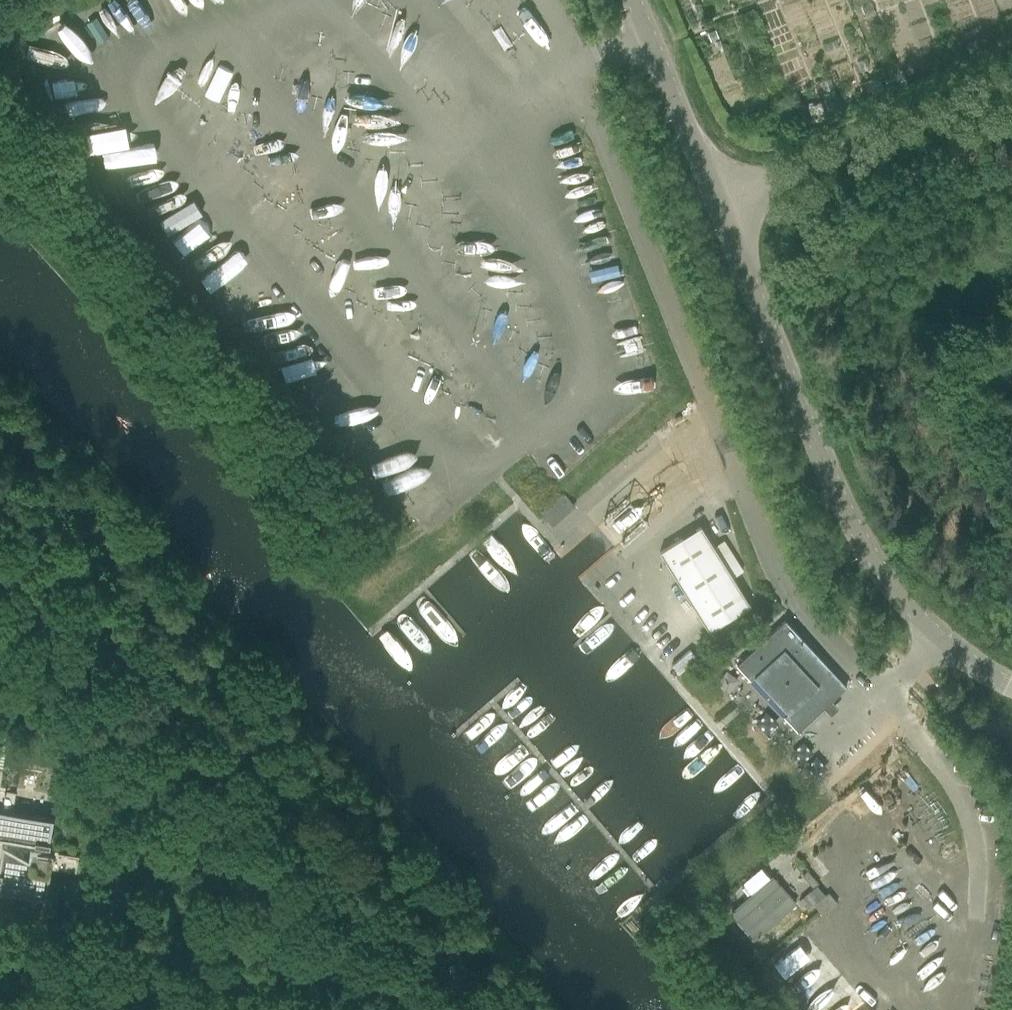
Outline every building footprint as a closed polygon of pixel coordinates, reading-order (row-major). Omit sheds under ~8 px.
[(935,34),(919,0),(908,0),(880,13),(898,51),(935,34)] [(110,95),(68,97),(69,118),(111,116),(110,95)] [(293,382),(321,370),(316,357),(288,368),(293,382)] [(564,494),(541,513),(542,514),(543,516),(547,521),(550,524),(552,526),(574,507),(572,504),(570,501),(564,494)] [(659,552),(709,632),(750,606),(700,527),(659,552)] [(846,687),(790,626),(784,620),(736,665),(750,680),(754,677),(787,713),(784,716),(798,731),(846,687)] [(30,845),(49,848),(54,819),(52,819),(51,819),(12,812),(15,793),(0,791),(0,840),(30,845)] [(0,858),(0,892),(46,899),(48,883),(48,882),(50,870),(74,874),(75,874),(76,874),(79,857),(53,853),(30,849),(29,852),(29,856),(28,860),(2,846),(0,858)] [(738,920),(754,939),(793,905),(778,886),(738,920)] [(800,901),(807,909),(824,894),(817,886),(800,901)] [(814,905),(823,916),(837,904),(828,893),(814,905)]
